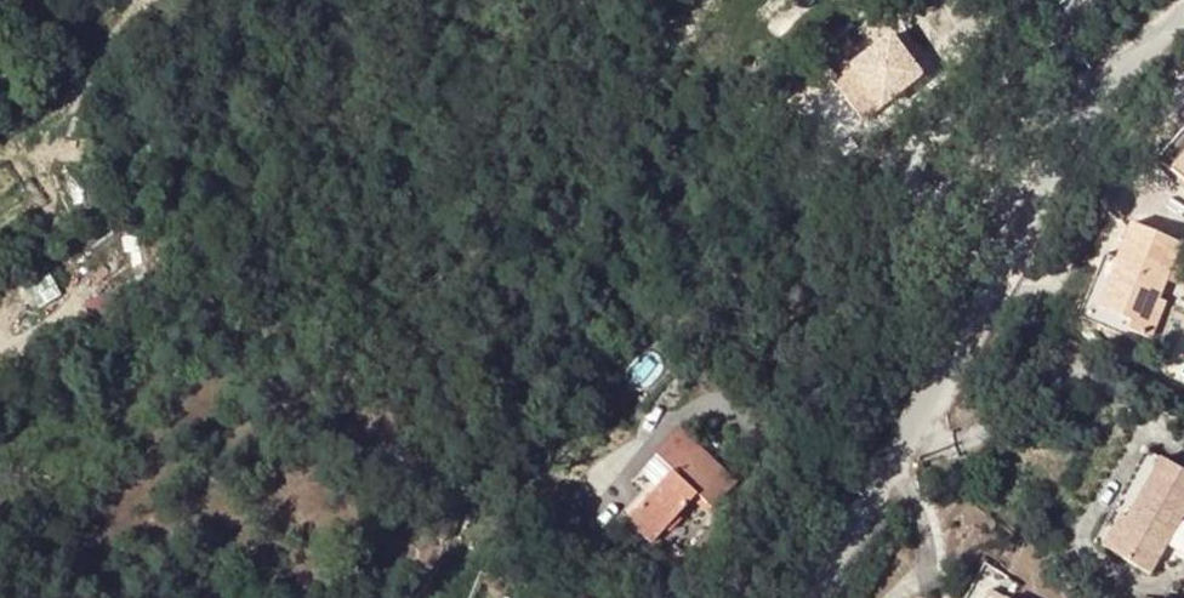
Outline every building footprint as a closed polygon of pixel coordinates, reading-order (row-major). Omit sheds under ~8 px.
[(840,93),(863,123),(924,76),(912,60),(890,77),(879,63),(840,93)] [(935,77),(944,88),(956,79),(947,68),(935,77)] [(1146,135),(1182,164),(1183,162),(1183,89),(1146,135)] [(1103,222),(1076,288),(1120,306),(1125,293),(1143,300),(1157,267),(1146,262),(1154,243),(1103,222)] [(1097,533),(1134,557),(1183,474),(1183,469),(1126,432),(1088,493),(1112,508),(1097,533)] [(671,474),(628,522),(653,544),(696,496),(711,510),(734,486),(678,434),(672,441),(655,459),(665,467),(671,474)] [(665,467),(621,517),(628,522),(671,474),(665,467)] [(398,479),(394,489),(406,495),(411,485),(398,479)] [(954,560),(931,597),(1016,597),(954,560)]
